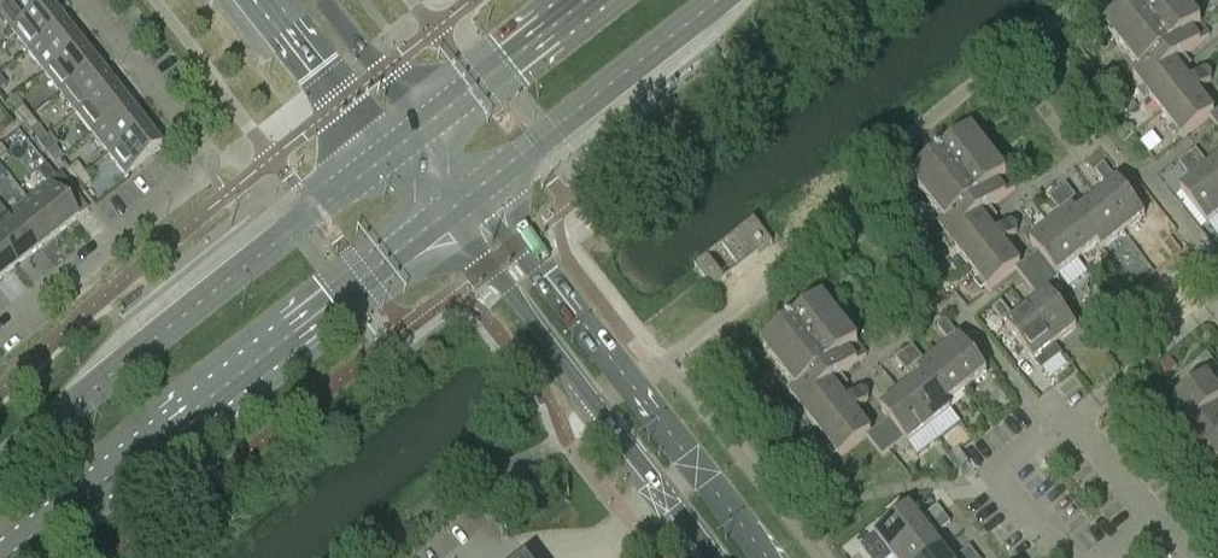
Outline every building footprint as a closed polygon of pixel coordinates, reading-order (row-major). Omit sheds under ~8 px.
[(12,32),(48,4),(45,0),(9,0),(0,7),(0,17),(12,32)] [(1177,63),(1211,37),(1182,0),(1141,0),(1102,29),(1146,86),(1177,63)] [(48,4),(12,32),(28,53),(64,24),(48,4)] [(80,45),(64,24),(28,53),(44,73),(80,45)] [(80,45),(44,73),(60,94),(96,65),(80,45)] [(1146,86),(1164,110),(1199,83),(1195,78),(1191,81),(1177,63),(1146,86)] [(112,86),(96,65),(60,94),(76,114),(112,86)] [(1184,137),(1211,117),(1215,113),(1199,91),(1203,88),(1199,83),(1164,110),(1184,137)] [(112,86),(76,114),(93,135),(129,106),(112,86)] [(145,127),(129,106),(93,135),(109,155),(145,127)] [(15,114),(22,124),(31,117),(23,107),(15,114)] [(0,123),(0,129),(4,134),(14,126),(7,117),(0,123)] [(39,127),(31,117),(22,124),(30,133),(39,127)] [(145,127),(109,155),(126,177),(162,148),(145,127)] [(949,240),(981,215),(1015,188),(970,132),(910,180),(944,223),(939,227),(949,240)] [(55,148),(47,154),(55,165),(63,158),(55,148)] [(1197,150),(1188,157),(1198,170),(1206,164),(1197,150)] [(1190,177),(1198,170),(1188,157),(1179,164),(1190,177)] [(1217,196),(1217,162),(1201,175),(1217,196)] [(68,171),(76,180),(85,174),(77,164),(68,171)] [(1105,184),(1114,177),(1104,165),(1095,171),(1105,184)] [(28,201),(56,236),(78,220),(69,208),(81,199),(61,175),(57,178),(48,167),(38,175),(47,186),(28,201)] [(85,174),(76,180),(84,190),(93,184),(85,174)] [(1201,175),(1180,191),(1207,226),(1217,217),(1217,196),(1201,175)] [(1119,182),(1097,199),(1124,233),(1145,216),(1119,182)] [(1066,185),(1058,192),(1067,204),(1076,198),(1066,185)] [(1067,204),(1058,192),(1049,198),(1059,211),(1067,204)] [(1102,250),(1124,233),(1097,199),(1077,215),(1076,215),(1099,244),(1098,245),(1102,250)] [(36,253),(56,236),(28,201),(8,217),(36,253)] [(15,269),(36,253),(8,217),(0,207),(0,249),(15,269)] [(1078,260),(1098,245),(1099,244),(1076,215),(1077,215),(1073,209),(1051,226),(1078,260)] [(949,240),(969,266),(1005,237),(1000,231),(996,234),(981,215),(949,240)] [(722,245),(740,269),(773,243),(754,220),(722,245)] [(1051,226),(1030,243),(1037,252),(1038,252),(1045,261),(1052,270),(1057,277),(1058,276),(1059,275),(1069,289),(1088,274),(1077,261),(1078,260),(1051,226)] [(1008,241),(1005,237),(969,266),(989,291),(1017,269),(1021,266),(1004,244),(1008,241)] [(15,269),(0,249),(0,281),(15,269)] [(1037,252),(1029,259),(1036,268),(1045,261),(1038,252),(1037,252)] [(695,266),(704,278),(713,290),(725,280),(708,256),(695,266)] [(1052,270),(1045,261),(1036,268),(1043,277),(1052,270)] [(1017,269),(1019,272),(1024,278),(1032,271),(1025,263),(1021,266),(1017,269)] [(1052,270),(1043,277),(1050,286),(1059,279),(1058,276),(1057,277),(1052,270)] [(1024,278),(1031,287),(1039,280),(1032,271),(1024,278)] [(1039,280),(1031,287),(1038,295),(1046,289),(1039,280)] [(1029,311),(1055,345),(1077,328),(1050,294),(1029,311)] [(823,299),(762,347),(796,391),(790,396),(799,408),(831,383),(866,355),(823,299)] [(993,310),(1002,323),(1011,316),(1001,303),(993,310)] [(1055,345),(1029,311),(1007,327),(1042,371),(1063,354),(1055,345)] [(947,340),(957,334),(946,321),(938,328),(947,340)] [(961,339),(939,356),(966,390),(987,373),(961,339)] [(913,347),(904,354),(914,367),(923,360),(913,347)] [(904,354),(896,361),(915,384),(922,378),(918,373),(919,372),(914,367),(904,354)] [(918,373),(922,378),(923,377),(945,406),(946,405),(966,390),(939,356),(919,372),(918,373)] [(1215,409),(1217,407),(1217,370),(1207,356),(1168,386),(1180,402),(1172,408),(1188,428),(1181,433),(1210,471),(1217,465),(1217,413),(1215,409)] [(1161,367),(1167,375),(1177,367),(1171,359),(1161,367)] [(915,384),(903,393),(940,441),(961,424),(946,405),(945,406),(923,377),(922,378),(915,384)] [(799,408),(819,433),(856,404),(851,398),(846,402),(831,383),(799,408)] [(891,402),(881,410),(888,419),(896,430),(905,440),(918,458),(940,441),(903,393),(891,402)] [(839,459),(867,437),(871,434),(870,433),(854,412),(859,409),(856,404),(819,433),(839,459)] [(888,419),(880,426),(888,436),(896,430),(888,419)] [(881,436),(875,429),(870,433),(871,434),(867,437),(872,443),(881,436)] [(896,430),(888,436),(896,447),(905,440),(896,430)] [(881,436),(872,443),(877,450),(886,443),(881,436)] [(883,457),(892,450),(886,443),(877,450),(883,457)] [(940,478),(950,470),(943,461),(933,469),(940,478)] [(924,518),(931,526),(944,516),(938,507),(924,518)] [(861,547),(869,557),(891,557),(892,557),(926,530),(931,526),(924,518),(919,522),(909,509),(875,536),(861,547)] [(951,524),(944,516),(931,526),(938,534),(951,524)] [(892,557),(933,557),(942,551),(926,530),(892,557)] [(976,557),(969,549),(957,557),(974,557),(976,557)]
